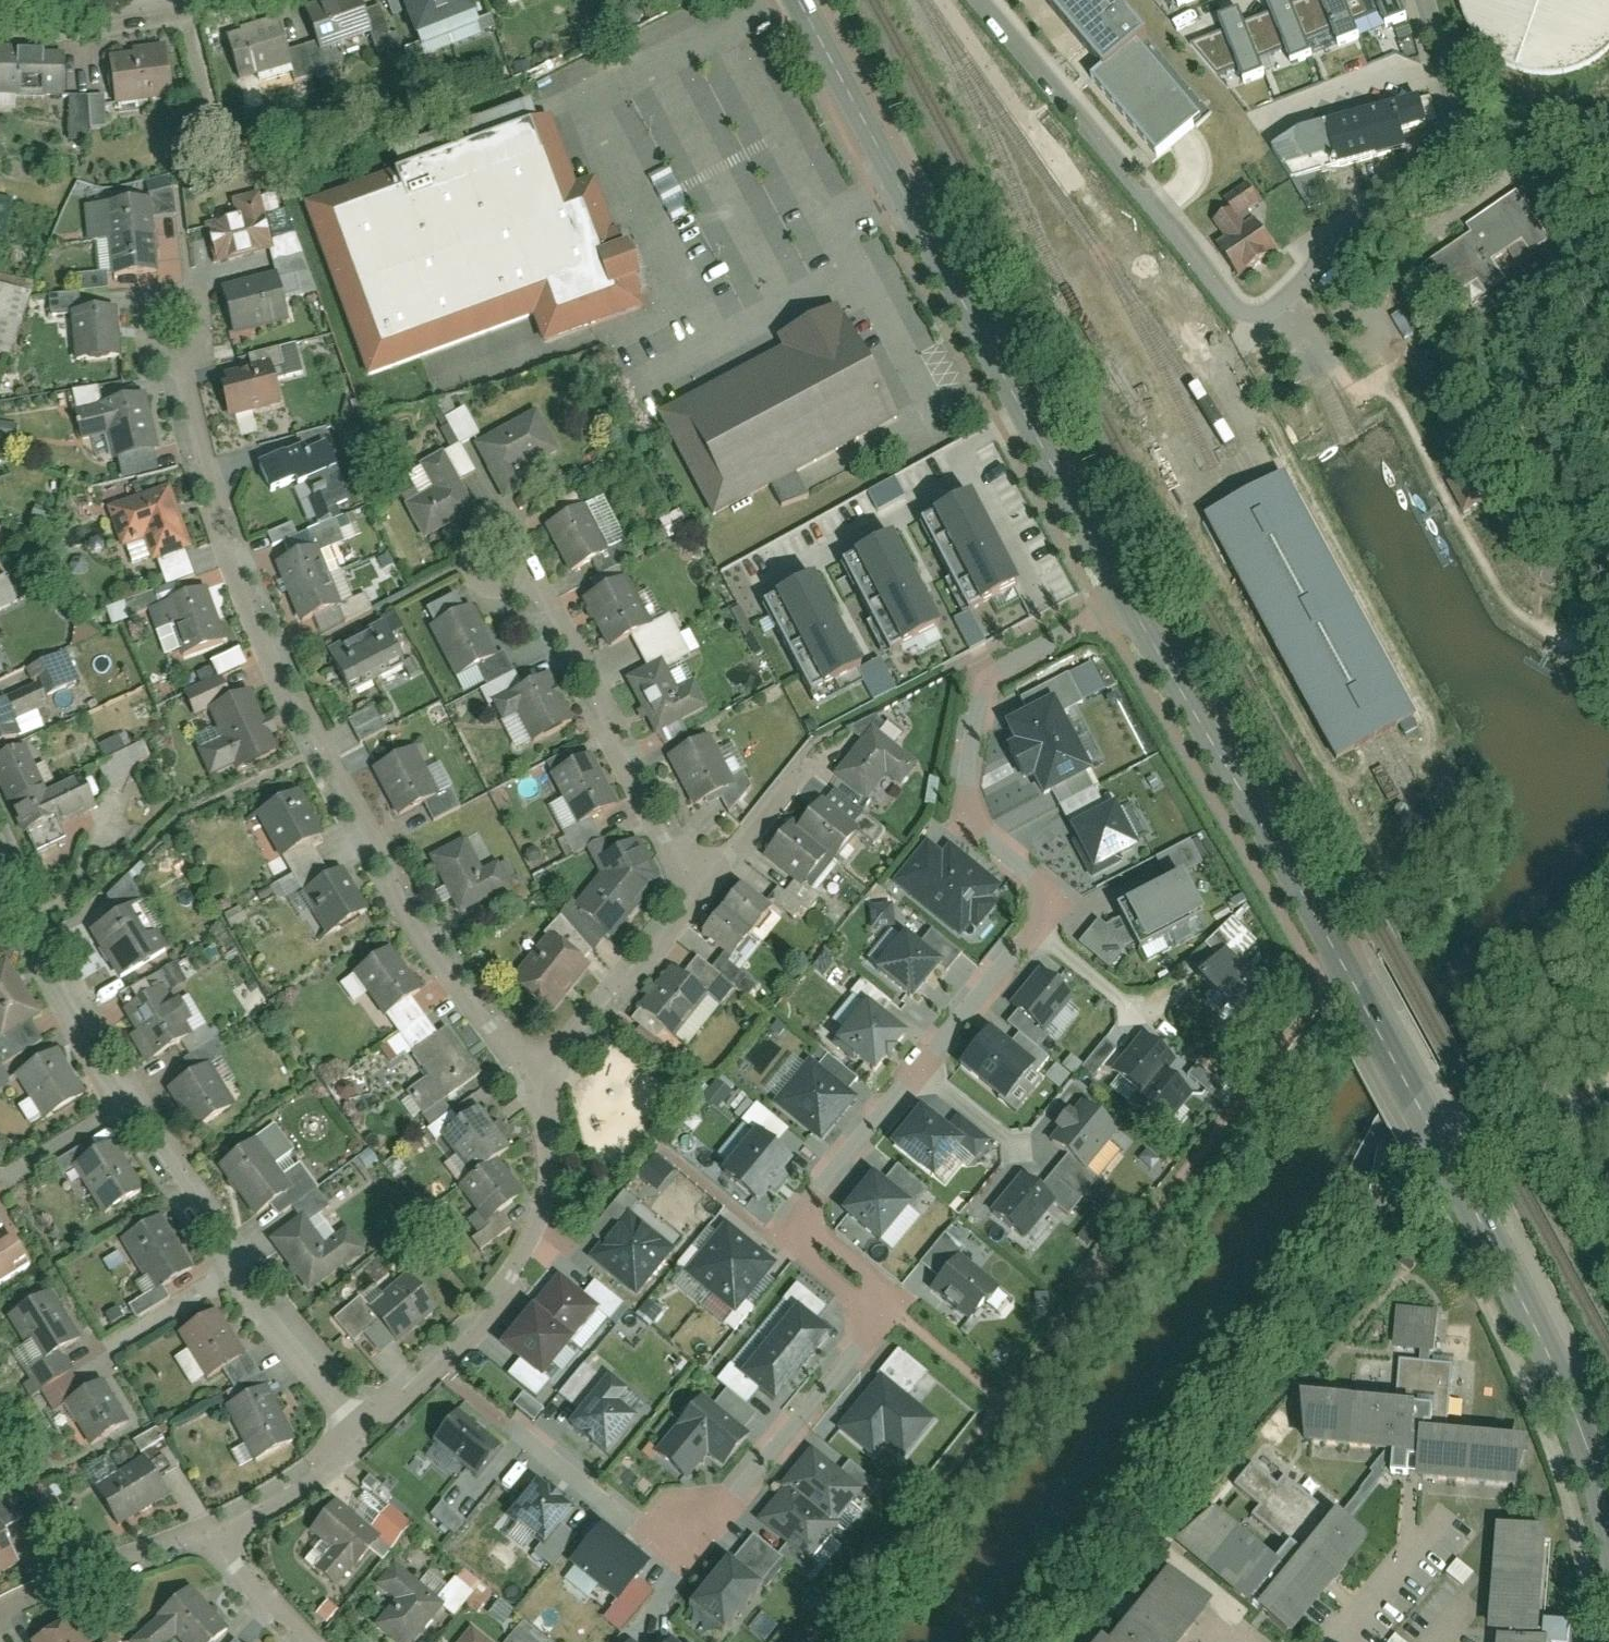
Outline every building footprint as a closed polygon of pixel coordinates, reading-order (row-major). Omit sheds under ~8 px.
[(354,0),(346,0),(306,15),(321,54),(368,36),(354,0)] [(422,49),(478,27),(467,0),(402,0),(422,49)] [(1097,72),(1137,39),(1105,0),(1035,0),(1097,72)] [(1176,8),(1196,0),(1173,0),(1176,8)] [(1266,3),(1291,66),(1311,58),(1288,0),(1273,0),(1266,3)] [(1337,47),(1357,39),(1342,0),(1319,0),(1337,47)] [(1387,29),(1407,22),(1398,0),(1375,0),(1387,29)] [(1468,34),(1487,46),(1491,58),(1513,71),(1529,74),(1530,72),(1535,70),(1551,72),(1578,65),(1584,55),(1595,56),(1602,43),(1608,47),(1608,0),(1458,0),(1468,34)] [(1238,13),(1218,21),(1243,85),(1263,77),(1238,13)] [(294,67),(277,23),(225,42),(242,86),(294,67)] [(1085,81),(1095,73),(1078,51),(1068,59),(1085,81)] [(172,100),(167,52),(109,58),(114,106),(172,100)] [(58,98),(59,59),(0,58),(0,96),(58,98)] [(105,129),(103,96),(66,98),(68,138),(87,137),(87,130),(105,129)] [(1429,98),(1277,138),(1289,183),(1415,150),(1411,133),(1436,127),(1429,98)] [(531,126),(298,206),(361,381),(418,361),(529,323),(537,344),(638,305),(589,180),(573,185),(547,120),(531,126)] [(647,177),(669,222),(689,212),(667,168),(647,177)] [(1516,191),(1464,225),(1491,264),(1520,245),(1528,256),(1550,241),(1516,191)] [(103,206),(111,278),(157,273),(149,201),(103,206)] [(269,249),(256,208),(206,224),(219,265),(269,249)] [(1228,244),(1217,252),(1236,280),(1274,254),(1255,226),(1242,235),(1226,211),(1212,220),(1228,244)] [(1470,234),(1420,269),(1446,306),(1464,294),(1473,307),(1505,285),(1470,234)] [(289,323),(278,280),(225,295),(236,337),(289,323)] [(16,355),(23,291),(0,288),(0,353),(16,355)] [(773,351),(652,418),(706,520),(894,420),(836,307),(769,341),(773,351)] [(69,314),(72,361),(105,359),(102,312),(69,314)] [(223,380),(232,418),(277,407),(273,388),(305,380),(298,349),(250,361),(253,373),(223,380)] [(136,398),(73,414),(81,443),(106,437),(113,464),(151,454),(136,398)] [(555,454),(533,415),(474,448),(503,500),(525,488),(517,475),(555,454)] [(321,444),(256,474),(266,496),(287,486),(291,495),(308,532),(353,511),(321,444)] [(406,506),(423,541),(474,516),(445,457),(422,468),(434,493),(406,506)] [(1336,764),(1417,720),(1282,474),(1251,491),(1229,502),(1201,518),(1336,764)] [(1476,474),(1449,489),(1463,515),(1490,501),(1476,474)] [(893,478),(865,494),(876,513),(904,497),(893,478)] [(167,487),(105,509),(120,550),(145,541),(153,564),(190,551),(167,487)] [(966,501),(919,526),(966,615),(1013,591),(966,501)] [(581,513),(545,529),(565,571),(600,554),(581,513)] [(888,540),(841,565),(888,654),(916,639),(935,629),(888,540)] [(313,553),(277,568),(301,622),(336,607),(313,553)] [(17,604),(5,576),(0,578),(0,611),(17,604)] [(621,580),(580,602),(606,651),(647,628),(621,580)] [(810,582),(763,607),(810,696),(857,671),(810,582)] [(219,647),(198,593),(167,605),(188,659),(219,647)] [(485,663),(460,615),(431,631),(456,678),(485,663)] [(402,669),(383,630),(329,657),(348,695),(402,669)] [(207,664),(215,681),(243,668),(235,651),(207,664)] [(667,674),(662,665),(628,682),(655,736),(706,710),(684,666),(667,674)] [(231,700),(222,681),(184,699),(192,717),(205,712),(219,743),(198,753),(209,777),(231,767),(234,774),(267,759),(239,696),(231,700)] [(560,730),(537,683),(493,704),(502,722),(516,716),(530,745),(560,730)] [(18,735),(0,693),(0,743),(18,735)] [(1090,774),(1052,703),(1003,729),(1041,800),(1090,774)] [(346,720),(357,745),(383,733),(372,708),(346,720)] [(871,730),(834,776),(865,801),(885,777),(900,788),(917,767),(871,730)] [(97,745),(101,758),(129,750),(125,736),(97,745)] [(726,787),(704,743),(669,761),(691,805),(726,787)] [(126,765),(147,762),(146,750),(99,757),(104,790),(129,787),(126,765)] [(373,770),(397,816),(429,800),(405,754),(373,770)] [(608,807),(581,759),(552,775),(579,823),(608,807)] [(0,774),(0,783),(21,836),(90,808),(78,780),(46,793),(33,761),(0,774)] [(294,795),(255,819),(281,862),(320,838),(294,795)] [(790,824),(763,858),(801,888),(825,857),(832,862),(857,831),(820,802),(798,830),(790,824)] [(1113,809),(1069,832),(1091,873),(1134,851),(1113,809)] [(589,850),(601,876),(577,906),(614,935),(650,890),(622,834),(589,850)] [(1153,859),(1165,883),(1209,861),(1196,837),(1153,859)] [(468,840),(431,856),(458,915),(515,890),(502,861),(481,870),(468,840)] [(924,841),(888,885),(957,942),(970,927),(975,931),(993,909),(986,903),(999,887),(947,845),(939,853),(924,841)] [(327,879),(300,896),(327,938),(354,921),(327,879)] [(1198,920),(1177,879),(1116,910),(1137,952),(1198,920)] [(735,893),(701,937),(730,960),(764,915),(735,893)] [(94,924),(122,976),(172,950),(160,929),(140,940),(123,909),(94,924)] [(1129,945),(1097,919),(1076,946),(1108,971),(1129,945)] [(581,961),(548,937),(511,986),(544,1011),(581,961)] [(911,1006),(941,969),(904,938),(874,975),(911,1006)] [(1232,1019),(1262,987),(1227,954),(1197,985),(1232,1019)] [(408,999),(381,958),(354,976),(382,1017),(408,999)] [(0,965),(0,1037),(38,1013),(6,961),(0,965)] [(699,996),(670,972),(636,1013),(665,1037),(699,996)] [(1035,975),(1010,1009),(1044,1035),(1070,1000),(1035,975)] [(157,993),(124,1012),(153,1061),(185,1041),(157,993)] [(477,1079),(447,1033),(436,1041),(408,999),(382,1017),(427,1084),(413,1093),(427,1113),(477,1079)] [(863,1008),(832,1047),(844,1057),(874,1079),(905,1040),(863,1008)] [(986,1032),(959,1069),(1006,1103),(1033,1067),(986,1032)] [(1140,1036),(1109,1073),(1140,1099),(1130,1111),(1161,1136),(1192,1098),(1162,1073),(1171,1062),(1140,1036)] [(78,1101),(52,1057),(15,1079),(41,1123),(78,1101)] [(807,1061),(771,1107),(819,1145),(856,1099),(807,1061)] [(1058,1091),(1068,1076),(1054,1066),(1043,1080),(1058,1091)] [(10,1083),(0,1069),(0,1090),(10,1083)] [(199,1071),(168,1091),(195,1134),(226,1113),(199,1071)] [(716,1081),(702,1098),(715,1109),(730,1092),(716,1081)] [(1079,1105),(1047,1144),(1084,1174),(1116,1135),(1079,1105)] [(920,1113),(890,1149),(931,1183),(958,1151),(972,1163),(988,1144),(956,1118),(945,1132),(920,1113)] [(502,1157),(469,1117),(440,1141),(472,1181),(459,1192),(487,1227),(511,1207),(483,1172),(502,1157)] [(754,1138),(722,1178),(757,1205),(789,1165),(754,1138)] [(247,1145),(216,1169),(255,1217),(285,1193),(247,1145)] [(125,1194),(100,1153),(74,1170),(99,1210),(125,1194)] [(658,1156),(639,1174),(655,1191),(674,1173),(658,1156)] [(871,1179),(840,1219),(880,1251),(912,1210),(871,1179)] [(1019,1179),(988,1219),(1022,1245),(1053,1205),(1019,1179)] [(625,1214),(588,1261),(635,1298),(672,1251),(625,1214)] [(363,1255),(346,1233),(324,1250),(303,1221),(273,1244),(311,1294),(363,1255)] [(150,1224),(119,1243),(152,1296),(183,1278),(150,1224)] [(0,1225),(0,1267),(18,1257),(0,1225)] [(724,1226),(683,1277),(733,1317),(774,1267),(724,1226)] [(998,1294),(958,1261),(931,1295),(971,1327),(998,1294)] [(557,1278),(498,1350),(540,1384),(599,1312),(557,1278)] [(432,1315),(403,1282),(367,1315),(396,1347),(432,1315)] [(650,1327),(669,1307),(655,1294),(636,1314),(650,1327)] [(795,1312),(739,1380),(773,1408),(829,1340),(795,1312)] [(57,1351),(36,1317),(5,1335),(26,1370),(57,1351)] [(233,1361),(204,1319),(179,1336),(207,1378),(233,1361)] [(1514,1490),(1519,1436),(1452,1430),(1458,1358),(1405,1354),(1401,1398),(1307,1389),(1302,1443),(1390,1451),(1389,1463),(1418,1465),(1416,1481),(1514,1490)] [(879,1379),(836,1434),(873,1462),(883,1449),(904,1465),(936,1424),(879,1379)] [(606,1383),(568,1432),(605,1460),(633,1424),(617,1412),(627,1399),(606,1383)] [(112,1437),(91,1395),(67,1407),(88,1449),(112,1437)] [(261,1398),(229,1413),(254,1465),(286,1450),(261,1398)] [(699,1399),(651,1458),(684,1484),(706,1458),(726,1473),(751,1442),(699,1399)] [(499,1450),(454,1416),(431,1447),(476,1481),(499,1450)] [(1268,1445),(1235,1487),(1262,1507),(1252,1520),(1287,1548),(1246,1600),(1290,1634),(1374,1528),(1268,1445)] [(757,1526),(810,1569),(839,1533),(833,1527),(861,1493),(808,1450),(776,1489),(783,1494),(757,1526)] [(165,1503),(147,1470),(96,1498),(113,1530),(165,1503)] [(567,1513),(529,1486),(505,1520),(543,1546),(567,1513)] [(441,1504),(429,1517),(451,1537),(463,1524),(441,1504)] [(313,1571),(330,1587),(350,1565),(355,1569),(372,1550),(329,1510),(309,1531),(332,1551),(313,1571)] [(566,1569),(613,1608),(646,1569),(599,1529),(566,1569)] [(18,1563),(0,1531),(0,1574),(18,1563)] [(692,1613),(722,1637),(781,1563),(752,1540),(692,1613)] [(1493,1540),(1487,1636),(1495,1636),(1495,1641),(1564,1641),(1565,1623),(1536,1621),(1542,1543),(1493,1540)] [(372,1627),(391,1641),(413,1641),(443,1604),(393,1564),(376,1586),(394,1601),(372,1627)] [(1198,1606),(1151,1572),(1100,1641),(1171,1641),(1198,1606)] [(128,1641),(129,1641),(170,1641),(174,1638),(178,1641),(209,1641),(224,1628),(187,1587),(128,1641)] [(31,1641),(71,1641),(61,1624),(30,1640),(31,1641)] [(471,1629),(460,1641),(487,1641),(471,1629)]
